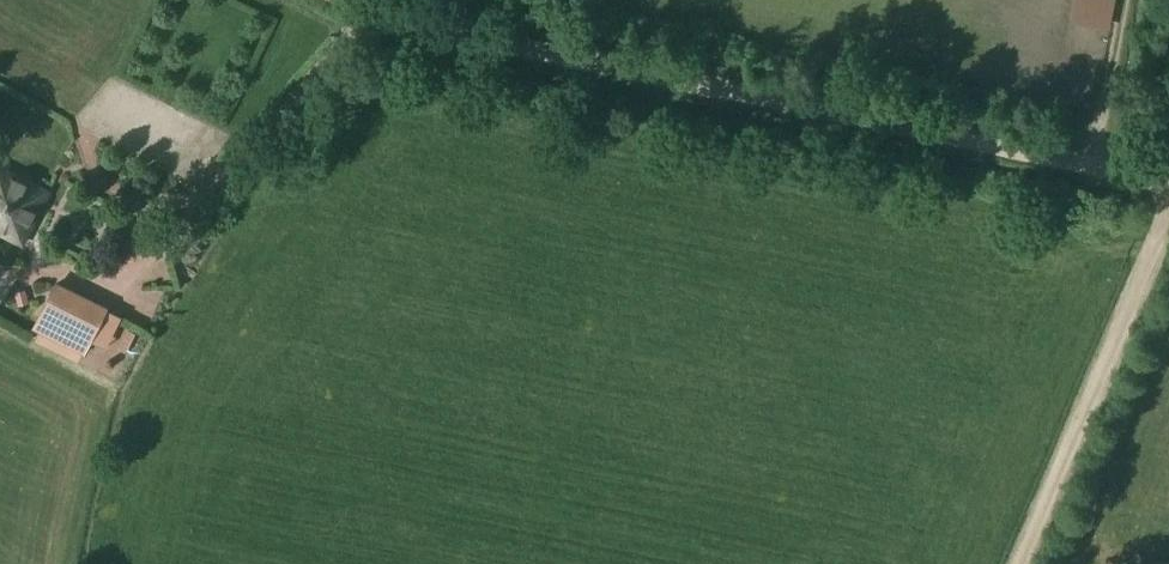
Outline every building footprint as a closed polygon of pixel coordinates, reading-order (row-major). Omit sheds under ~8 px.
[(20,236),(33,211),(37,213),(49,190),(24,178),(22,182),(0,171),(0,226),(20,236)] [(55,284),(34,327),(85,352),(106,309),(55,284)] [(28,301),(25,290),(16,292),(19,303),(28,301)]
